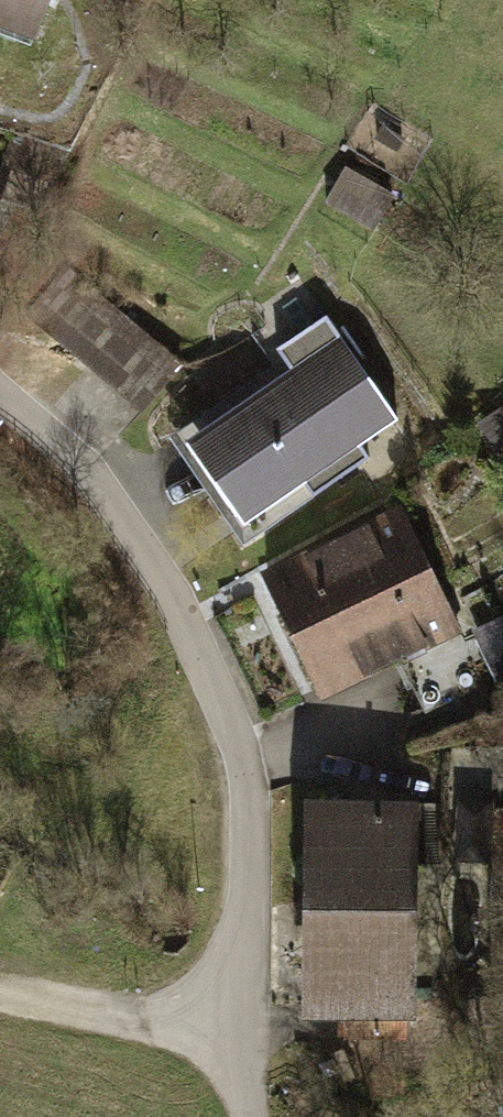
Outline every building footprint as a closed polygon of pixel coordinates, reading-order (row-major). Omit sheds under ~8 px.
[(35,27),(45,0),(0,0),(0,14),(35,27)] [(142,407),(180,363),(69,267),(35,306),(97,359),(92,364),(142,407)] [(273,366),(190,423),(231,482),(210,496),(242,544),(368,459),(359,446),(397,420),(311,294),(251,334),(273,366)] [(327,553),(270,583),(321,690),(398,653),(425,709),(482,683),(399,511),(327,553)] [(478,632),(502,682),(502,620),(478,632)] [(490,803),(460,801),(457,858),(487,859),(490,803)] [(408,813),(313,812),(312,1007),(349,1007),(349,1037),(406,1037),(408,813)]
